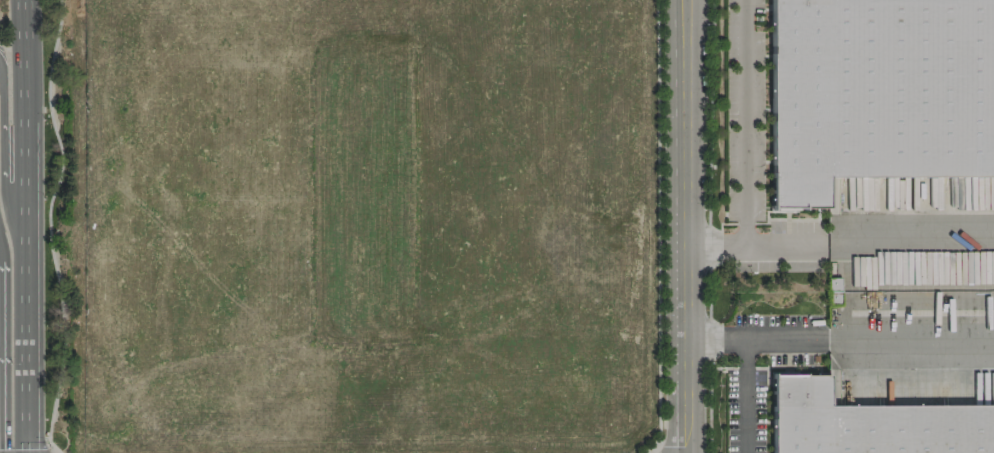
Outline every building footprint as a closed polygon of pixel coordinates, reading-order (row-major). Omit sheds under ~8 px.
[(770,207),(826,207),(826,176),(993,176),(993,0),(769,0),(770,207)] [(840,278),(827,278),(827,304),(839,304),(840,278)] [(771,452),(993,452),(993,406),(828,407),(827,376),(771,376),(771,452)]
